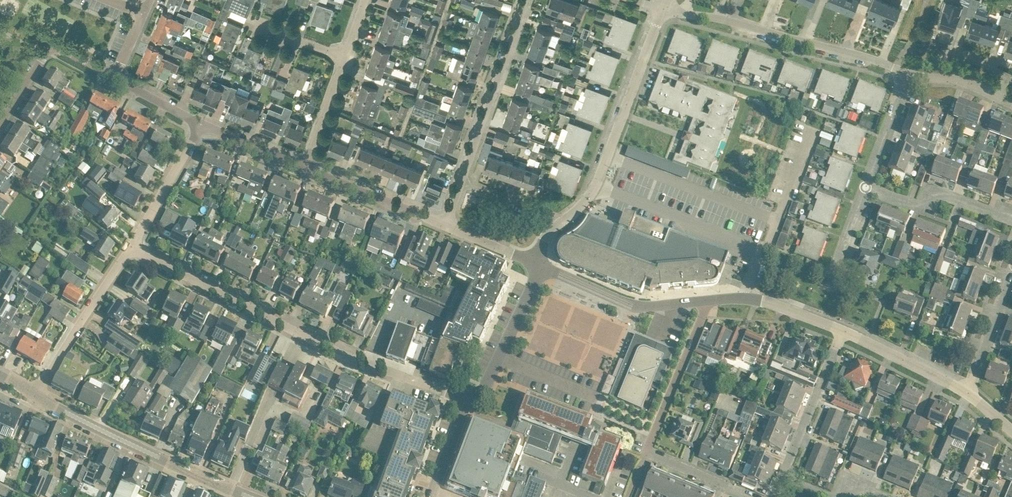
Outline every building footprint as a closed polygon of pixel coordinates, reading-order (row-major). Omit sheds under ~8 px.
[(167,2),(179,7),(187,10),(189,4),(182,1),(182,0),(168,0),(167,2)] [(247,16),(248,16),(255,0),(226,0),(221,12),(230,15),(232,10),(247,16)] [(265,7),(279,12),(283,0),(268,0),(265,7)] [(461,5),(473,9),(475,3),(467,0),(462,0),(461,5)] [(565,0),(550,0),(547,10),(560,14),(565,0)] [(560,14),(573,19),(578,3),(569,0),(565,0),(560,14)] [(827,3),(840,8),(843,0),(828,0),(827,3)] [(840,8),(852,14),(858,0),(843,0),(840,8)] [(878,24),(887,3),(881,0),(874,0),(868,12),(869,13),(866,19),(878,24)] [(911,0),(902,0),(900,5),(907,9),(911,0)] [(941,16),(938,25),(953,30),(958,15),(949,12),(953,2),(947,0),(944,0),(941,9),(943,10),(941,16)] [(966,15),(973,17),(972,19),(967,34),(980,39),(985,23),(987,16),(975,12),(979,0),(971,0),(966,15)] [(317,3),(314,13),(311,22),(327,28),(333,9),(317,3)] [(887,3),(878,24),(890,29),(893,22),(894,23),(900,8),(887,3)] [(446,7),(437,4),(435,11),(444,13),(446,7)] [(410,12),(421,16),(424,9),(412,5),(410,12)] [(483,9),(479,22),(494,27),(499,14),(483,9)] [(405,20),(403,16),(388,10),(383,24),(398,29),(401,30),(405,20)] [(158,23),(158,24),(178,33),(183,20),(194,25),(196,19),(179,12),(176,17),(163,11),(161,17),(159,16),(156,22),(158,23)] [(220,11),(217,18),(214,25),(220,28),(223,19),(226,21),(228,15),(220,11)] [(597,11),(595,18),(602,20),(604,14),(597,11)] [(1009,17),(1011,13),(1004,11),(1003,15),(1001,14),(997,27),(985,23),(980,39),(993,43),(996,33),(1003,35),(1006,28),(1009,17)] [(199,12),(196,19),(197,19),(207,24),(210,17),(199,12)] [(615,22),(612,29),(631,36),(634,28),(632,28),(634,22),(614,14),(612,20),(615,22)] [(214,25),(217,20),(210,17),(207,24),(214,27),(214,25)] [(424,38),(425,39),(433,41),(439,24),(420,17),(418,24),(428,27),(424,38)] [(450,27),(452,21),(444,18),(442,24),(450,27)] [(542,24),(549,26),(551,21),(544,18),(542,24)] [(228,21),(219,42),(224,44),(222,47),(232,51),(242,27),(228,21)] [(557,21),(555,28),(562,31),(565,23),(557,21)] [(479,22),(474,35),(489,40),(494,27),(479,22)] [(178,33),(158,24),(152,37),(162,41),(168,44),(171,36),(176,38),(178,33),(203,44),(178,33)] [(211,32),(214,27),(207,24),(205,29),(211,32)] [(398,29),(383,24),(378,37),(393,42),(398,29)] [(450,27),(442,24),(440,30),(448,32),(450,27)] [(537,27),(533,40),(548,45),(552,32),(537,27)] [(631,36),(612,29),(610,35),(607,34),(605,40),(625,48),(627,42),(629,43),(631,36)] [(562,32),(560,37),(570,41),(572,35),(562,32)] [(676,53),(683,55),(690,36),(682,33),(682,35),(676,33),(668,54),(675,56),(676,53)] [(474,35),(469,48),(485,53),(489,40),(474,35)] [(690,36),(683,55),(690,58),(688,61),(695,63),(702,43),(696,41),(697,39),(690,36)] [(434,50),(442,53),(444,46),(444,47),(446,41),(440,39),(440,37),(438,37),(434,50)] [(426,57),(430,47),(431,47),(433,42),(433,41),(425,39),(422,50),(409,46),(407,51),(413,53),(417,55),(427,58),(426,57)] [(548,45),(533,40),(528,53),(543,59),(548,45)] [(584,40),(582,46),(590,49),(592,43),(584,40)] [(563,51),(565,44),(557,41),(555,48),(563,51)] [(713,63),(719,66),(726,46),(719,43),(718,45),(713,43),(706,64),(712,66),(713,63)] [(149,44),(143,57),(172,69),(176,71),(179,64),(163,57),(164,54),(158,51),(159,49),(149,44)] [(172,50),(185,56),(188,49),(175,44),(172,50)] [(376,45),(371,58),(392,66),(393,59),(388,58),(390,50),(376,45)] [(726,46),(719,66),(726,68),(725,71),(731,73),(739,53),(733,51),(734,49),(726,46)] [(244,58),(235,55),(229,69),(238,72),(252,78),(258,62),(262,53),(248,47),(244,58)] [(457,58),(480,66),(485,53),(469,48),(465,60),(457,58)] [(598,56),(595,64),(614,71),(617,63),(615,63),(617,57),(597,49),(595,55),(598,56)] [(749,73),(756,76),(763,56),(756,54),(755,55),(749,53),(742,74),(748,76),(749,73)] [(414,55),(411,62),(423,66),(425,59),(414,55)] [(763,56),(756,76),(763,78),(762,81),(768,83),(776,63),(770,61),(771,59),(763,56)] [(172,69),(143,57),(137,70),(148,74),(150,68),(156,71),(157,69),(162,71),(159,77),(167,80),(172,69)] [(392,66),(371,58),(366,71),(381,77),(383,70),(392,73),(394,67),(391,66),(392,66)] [(480,66),(457,58),(453,71),(448,69),(446,75),(462,80),(464,75),(476,79),(480,66)] [(202,104),(207,92),(209,87),(210,84),(214,74),(218,64),(211,62),(200,89),(194,86),(189,98),(202,104)] [(525,62),(520,75),(535,81),(550,86),(553,79),(538,73),(540,67),(525,62)] [(555,62),(553,67),(568,72),(570,67),(555,62)] [(785,83),(792,86),(800,66),(792,64),(792,65),(786,63),(778,84),(784,86),(785,83)] [(614,71),(595,64),(592,70),(590,69),(587,76),(607,83),(609,77),(611,78),(614,71)] [(543,70),(557,75),(559,70),(545,65),(543,70)] [(698,65),(696,71),(704,73),(706,67),(698,65)] [(286,88),(287,88),(296,92),(298,87),(302,89),(309,72),(295,66),(286,88)] [(800,66),(792,86),(799,89),(798,91),(804,94),(812,73),(806,71),(807,69),(800,66)] [(420,76),(422,70),(415,67),(413,73),(420,76)] [(54,91),(55,90),(61,93),(65,87),(66,88),(70,83),(51,70),(43,83),(54,91)] [(680,114),(682,118),(686,116),(694,119),(688,133),(685,132),(682,140),(685,142),(680,156),(676,154),(674,162),(687,167),(688,164),(710,172),(713,164),(717,162),(715,157),(721,141),(725,139),(723,135),(728,119),(733,117),(731,112),(735,99),(686,80),(687,77),(681,74),(679,78),(661,71),(649,103),(657,106),(659,110),(664,108),(680,114)] [(272,87),(277,79),(274,78),(274,76),(267,73),(264,79),(263,78),(261,83),(272,87)] [(413,95),(420,76),(413,73),(410,79),(412,80),(410,86),(396,81),(385,77),(383,84),(386,85),(413,95)] [(822,94),(829,96),(836,76),(829,74),(828,75),(823,73),(815,94),(821,96),(822,94)] [(535,81),(520,75),(516,89),(530,94),(533,87),(539,89),(541,83),(550,86),(535,81)] [(570,75),(568,82),(574,84),(577,77),(570,75)] [(836,76),(829,96),(836,99),(835,101),(841,104),(849,83),(843,81),(844,79),(836,76)] [(380,104),(380,103),(386,85),(383,84),(364,77),(358,96),(380,104)] [(272,87),(282,91),(286,82),(277,78),(277,79),(272,87)] [(859,103),(866,106),(873,86),(866,83),(865,85),(859,83),(852,104),(858,106),(859,103)] [(220,97),(223,89),(210,84),(209,87),(207,92),(202,104),(215,109),(220,97)] [(458,84),(453,97),(468,102),(472,89),(458,84)] [(568,84),(565,91),(571,94),(573,86),(568,84)] [(240,119),(251,93),(250,92),(248,96),(237,91),(238,88),(231,85),(225,102),(230,104),(226,114),(240,119)] [(421,85),(414,103),(436,111),(447,115),(449,110),(463,115),(468,102),(453,97),(446,94),(441,106),(439,106),(440,104),(423,98),(424,93),(425,94),(427,88),(421,85)] [(873,86),(866,106),(872,108),(871,111),(878,114),(885,93),(880,91),(880,89),(873,86)] [(582,90),(579,99),(585,101),(604,108),(607,101),(605,100),(607,95),(598,91),(587,87),(586,91),(582,90)] [(557,89),(555,95),(561,97),(563,91),(557,89)] [(37,92),(29,105),(42,113),(50,101),(37,92)] [(59,100),(71,108),(75,101),(63,93),(59,100)] [(260,110),(253,107),(255,102),(257,103),(260,97),(255,95),(256,94),(251,93),(240,119),(254,125),(260,110)] [(533,93),(531,99),(548,105),(552,106),(554,101),(533,93)] [(88,110),(87,114),(90,115),(97,120),(99,116),(108,101),(95,94),(90,104),(91,105),(88,110)] [(375,117),(380,104),(358,96),(353,109),(364,113),(362,120),(373,124),(375,117)] [(513,97),(508,110),(527,117),(529,111),(525,110),(527,102),(513,97)] [(807,100),(805,106),(812,108),(814,100),(808,98),(807,100)] [(548,105),(531,99),(528,105),(546,111),(548,105)] [(578,99),(575,107),(579,109),(577,113),(588,117),(597,121),(600,115),(601,116),(604,108),(585,101),(579,99),(578,99)] [(108,101),(99,116),(105,119),(101,126),(110,130),(116,118),(115,117),(120,108),(108,101)] [(307,101),(304,109),(313,113),(316,105),(307,101)] [(560,101),(558,109),(564,111),(566,103),(560,101)] [(957,125),(964,128),(972,105),(960,101),(954,116),(959,118),(957,125)] [(436,111),(414,103),(411,112),(433,120),(434,117),(445,121),(447,115),(436,111)] [(52,119),(42,113),(29,105),(21,117),(34,126),(39,119),(48,125),(46,127),(52,131),(57,123),(52,119)] [(399,111),(407,113),(409,107),(401,105),(399,111)] [(981,134),(982,132),(983,129),(988,116),(982,114),(984,110),(972,105),(964,128),(981,134)] [(263,111),(260,120),(264,121),(261,128),(276,134),(277,132),(278,130),(283,132),(285,127),(288,119),(293,109),(285,106),(282,113),(269,108),(267,113),(263,111)] [(912,109),(907,121),(925,128),(927,123),(925,122),(927,115),(912,109)] [(527,117),(508,110),(503,124),(518,129),(523,116),(527,117)] [(57,111),(52,119),(57,123),(62,114),(57,111)] [(68,136),(76,140),(90,115),(87,114),(82,111),(68,136)] [(134,128),(139,118),(127,111),(121,122),(134,128)] [(405,119),(407,113),(399,111),(397,117),(405,119)] [(850,112),(848,119),(855,122),(858,115),(850,112)] [(945,123),(940,136),(947,138),(954,119),(947,116),(945,123)] [(988,132),(1001,136),(1007,121),(994,116),(988,132)] [(151,125),(139,118),(131,133),(128,139),(136,143),(142,133),(146,135),(151,125)] [(535,128),(538,121),(530,118),(527,126),(535,128)] [(288,119),(285,127),(289,128),(286,138),(299,143),(300,139),(307,123),(300,120),(296,127),(291,125),(292,121),(289,120),(288,119)] [(432,122),(430,128),(443,133),(457,138),(461,126),(447,121),(445,127),(432,122)] [(925,128),(907,121),(902,134),(918,140),(921,133),(928,136),(930,130),(925,128)] [(1001,136),(1011,141),(1011,123),(1007,121),(1001,136)] [(356,122),(354,129),(360,132),(363,125),(356,122)] [(569,122),(567,128),(570,130),(567,136),(586,143),(589,136),(587,135),(589,129),(580,126),(569,122)] [(17,124),(9,136),(29,149),(42,157),(54,165),(60,155),(57,153),(61,148),(51,141),(46,150),(41,147),(42,146),(37,142),(36,144),(26,138),(30,132),(17,124)] [(844,131),(842,138),(861,145),(864,138),(862,137),(864,132),(844,124),(841,130),(844,131)] [(443,133),(430,128),(427,135),(433,137),(441,140),(440,144),(444,146),(453,149),(457,138),(443,133)] [(518,134),(529,138),(531,132),(520,129),(518,134)] [(100,137),(107,141),(110,134),(104,130),(100,137)] [(122,151),(128,139),(131,133),(126,130),(117,148),(122,151)] [(378,140),(381,132),(375,130),(372,137),(378,140)] [(494,139),(507,143),(510,135),(497,130),(494,139)] [(158,145),(154,153),(160,156),(164,149),(171,138),(157,131),(151,142),(158,145)] [(351,135),(348,141),(347,144),(340,140),(343,134),(336,131),(333,138),(327,151),(342,157),(344,153),(350,156),(358,138),(351,135)] [(387,135),(381,132),(378,140),(384,142),(387,135)] [(981,134),(977,144),(975,149),(982,152),(989,134),(982,132),(981,134)] [(560,133),(558,140),(562,141),(559,148),(570,152),(580,155),(582,150),(583,150),(586,143),(567,136),(560,133)] [(9,136),(1,149),(9,154),(14,157),(18,150),(25,155),(29,149),(9,136)] [(522,139),(535,144),(541,146),(541,144),(529,139),(529,138),(523,136),(522,139)] [(934,152),(933,155),(940,157),(947,138),(940,136),(936,145),(934,152)] [(522,139),(516,137),(513,144),(519,146),(522,139)] [(822,137),(820,144),(827,146),(829,140),(822,137)] [(861,145),(842,138),(839,145),(836,144),(834,150),(855,158),(857,152),(859,153),(861,145)] [(426,139),(424,145),(435,150),(438,143),(426,139)] [(535,144),(522,139),(519,146),(526,149),(527,146),(533,148),(535,144)] [(934,152),(936,145),(920,139),(918,146),(934,152)] [(402,150),(406,142),(400,140),(396,147),(402,150)] [(412,145),(406,142),(402,150),(409,152),(412,145)] [(541,146),(535,144),(533,148),(530,157),(536,159),(538,153),(545,155),(547,149),(547,148),(541,146)] [(106,145),(102,153),(107,156),(111,148),(106,145)] [(898,145),(894,157),(914,165),(916,159),(912,157),(914,151),(898,145)] [(368,165),(369,164),(368,163),(373,151),(361,146),(355,160),(356,160),(356,158),(363,161),(362,163),(368,165)] [(933,155),(934,152),(918,146),(915,152),(926,156),(925,158),(930,162),(933,155)] [(973,156),(975,149),(969,147),(966,153),(973,156)] [(625,158),(688,178),(691,169),(628,148),(625,158)] [(483,169),(495,174),(501,159),(503,154),(490,149),(483,169)] [(547,149),(545,155),(551,157),(553,151),(547,149)] [(982,152),(975,149),(973,156),(969,167),(975,170),(982,152)] [(426,162),(430,163),(434,155),(430,153),(430,152),(424,150),(421,158),(427,160),(426,162)] [(142,151),(140,156),(138,160),(154,168),(158,159),(142,151)] [(380,170),(381,169),(380,168),(385,157),(373,151),(368,163),(369,164),(375,166),(374,168),(380,170)] [(204,164),(217,169),(222,157),(209,152),(204,164)] [(165,153),(162,159),(168,163),(172,156),(165,153)] [(392,175),(393,174),(397,162),(400,156),(394,154),(392,159),(385,157),(380,168),(381,169),(387,171),(386,173),(392,175)] [(434,155),(430,163),(428,168),(432,170),(423,190),(438,197),(440,193),(446,178),(439,175),(440,173),(436,172),(439,165),(445,167),(448,160),(434,155)] [(916,162),(921,165),(925,158),(919,155),(916,162)] [(41,157),(35,166),(48,174),(54,165),(42,157),(41,157)] [(222,157),(217,169),(230,174),(235,162),(222,157)] [(914,165),(894,157),(889,169),(905,175),(909,163),(914,165)] [(932,175),(944,179),(953,157),(952,157),(950,163),(938,159),(932,175)] [(953,157),(944,179),(956,184),(962,168),(956,166),(958,159),(953,157)] [(15,168),(0,158),(0,174),(8,180),(15,169),(15,168)] [(135,180),(138,182),(146,187),(154,174),(142,167),(126,158),(123,164),(132,169),(139,172),(135,180)] [(501,159),(495,174),(508,178),(513,163),(501,159)] [(508,178),(520,183),(526,167),(519,165),(520,161),(515,159),(513,163),(508,178)] [(831,166),(829,173),(848,180),(851,173),(849,172),(852,166),(831,159),(829,165),(831,166)] [(997,182),(1003,184),(1011,162),(1005,159),(1002,165),(1003,166),(998,181),(986,176),(979,192),(992,197),(997,182)] [(554,165),(552,172),(558,174),(577,181),(580,174),(578,173),(580,167),(571,164),(560,160),(557,166),(554,165)] [(83,162),(78,168),(85,174),(90,168),(83,162)] [(404,180),(405,179),(410,167),(397,162),(393,174),(399,176),(399,178),(404,180)] [(1011,200),(1011,181),(1011,179),(1011,162),(1003,184),(1009,186),(1004,197),(1011,200)] [(526,167),(520,183),(533,187),(539,172),(532,170),(533,166),(527,164),(526,167)] [(87,177),(96,185),(106,173),(96,165),(87,177)] [(237,177),(250,183),(255,171),(242,165),(237,177)] [(112,166),(109,171),(123,180),(127,175),(112,166)] [(48,175),(35,167),(31,173),(44,181),(48,175)] [(405,179),(411,181),(411,183),(416,185),(422,172),(410,167),(405,179)] [(914,184),(921,187),(927,170),(921,167),(914,184)] [(199,175),(207,178),(209,172),(202,169),(199,175)] [(245,194),(242,202),(243,203),(243,201),(250,204),(253,197),(257,199),(262,187),(263,188),(268,176),(255,171),(250,183),(248,187),(245,194)] [(550,171),(547,179),(552,180),(550,186),(570,193),(572,188),(574,188),(577,181),(558,174),(552,172),(550,171)] [(967,188),(979,192),(986,176),(973,172),(967,188)] [(31,173),(28,179),(49,192),(52,189),(43,183),(44,181),(31,173)] [(848,180),(829,173),(826,179),(824,178),(821,185),(842,192),(844,187),(846,187),(848,180)] [(0,174),(0,184),(0,183),(9,189),(13,183),(8,180),(0,174)] [(220,177),(218,183),(225,186),(227,180),(228,180),(220,177)] [(277,213),(280,205),(282,199),(288,184),(275,179),(269,194),(271,195),(270,199),(273,200),(267,215),(275,218),(277,213)] [(91,183),(85,188),(99,200),(104,194),(91,183)] [(241,184),(238,191),(245,194),(248,187),(241,184)] [(301,190),(288,184),(282,199),(295,205),(301,190)] [(115,198),(134,208),(141,196),(123,185),(115,198)] [(810,186),(808,192),(815,195),(817,189),(810,186)] [(303,208),(316,214),(322,198),(309,193),(303,208)] [(818,200),(816,207),(836,215),(838,207),(837,206),(839,201),(818,193),(816,199),(818,200)] [(322,198),(316,214),(329,219),(335,204),(322,198)] [(96,220),(100,223),(108,229),(118,216),(106,207),(106,208),(103,206),(102,207),(96,201),(91,207),(100,215),(96,220)] [(53,210),(50,205),(45,209),(48,214),(53,210)] [(286,207),(280,205),(277,213),(283,215),(286,207)] [(346,240),(357,213),(344,207),(339,222),(346,225),(340,238),(346,240)] [(836,215),(816,207),(813,214),(811,213),(808,219),(829,227),(831,221),(833,222),(836,215)] [(887,226),(891,228),(896,213),(882,208),(877,223),(880,224),(878,228),(885,230),(887,226)] [(167,209),(160,225),(175,233),(171,241),(179,244),(178,246),(183,248),(183,247),(186,248),(190,239),(192,236),(191,235),(193,230),(192,229),(193,227),(192,227),(194,223),(183,218),(183,217),(167,209)] [(210,209),(208,215),(213,218),(216,212),(210,209)] [(291,225),(298,228),(303,216),(296,213),(291,225)] [(370,218),(357,213),(346,240),(347,241),(352,243),(358,229),(365,232),(370,218)] [(891,228),(890,230),(896,233),(895,235),(901,237),(903,232),(904,233),(905,230),(906,230),(910,218),(896,213),(891,228)] [(554,250),(554,252),(554,253),(555,256),(556,258),(557,260),(559,262),(561,264),(565,266),(642,295),(645,288),(650,290),(650,291),(691,287),(711,286),(714,285),(715,285),(716,284),(717,283),(719,281),(726,263),(729,253),(625,214),(620,227),(588,215),(587,218),(585,222),(583,225),(580,228),(578,230),(575,233),(572,235),(568,236),(567,237),(564,238),(562,239),(559,241),(557,243),(556,245),(555,247),(554,250)] [(23,232),(0,216),(0,228),(7,232),(10,227),(12,229),(12,231),(17,234),(19,234),(21,236),(23,232)] [(310,229),(313,221),(306,218),(303,226),(310,229)] [(959,225),(974,231),(977,224),(962,218),(959,225)] [(320,224),(313,221),(310,229),(317,232),(320,224)] [(912,242),(924,246),(932,226),(918,221),(914,233),(913,236),(914,236),(912,242)] [(253,222),(250,229),(256,232),(259,225),(253,222)] [(329,232),(335,234),(339,224),(333,222),(329,232)] [(385,243),(392,227),(386,225),(379,222),(372,238),(368,246),(381,251),(385,243)] [(231,248),(237,236),(242,226),(239,224),(233,234),(232,233),(226,245),(231,248)] [(939,276),(944,262),(946,255),(947,251),(939,248),(939,246),(940,246),(946,232),(932,226),(924,246),(937,251),(929,272),(939,276)] [(392,227),(385,243),(398,248),(405,232),(404,232),(404,233),(397,230),(397,229),(392,227)] [(805,235),(803,242),(823,249),(825,242),(824,241),(826,235),(805,228),(803,234),(805,235)] [(92,252),(97,255),(105,260),(114,245),(102,237),(102,238),(99,236),(98,237),(95,235),(95,236),(85,230),(81,237),(96,246),(92,252)] [(215,240),(218,232),(213,230),(209,237),(215,240)] [(225,236),(218,232),(215,240),(221,243),(225,236)] [(980,240),(977,247),(994,253),(999,239),(979,232),(977,239),(980,240)] [(781,233),(779,240),(786,243),(789,236),(781,233)] [(405,246),(401,255),(400,260),(410,264),(414,254),(424,258),(432,240),(417,234),(411,249),(405,246)] [(236,250),(242,238),(237,236),(231,248),(236,250)] [(193,252),(205,258),(212,245),(200,238),(193,252)] [(212,245),(205,258),(218,264),(225,251),(218,248),(221,243),(215,240),(212,245)] [(863,240),(861,246),(874,251),(876,245),(863,240)] [(37,242),(32,250),(38,254),(44,247),(37,242)] [(823,249),(803,242),(800,248),(798,247),(795,254),(816,261),(818,256),(820,256),(823,249)] [(899,260),(905,245),(899,242),(893,258),(899,260)] [(436,260),(430,258),(424,272),(435,276),(439,266),(448,269),(456,250),(442,244),(436,260)] [(55,245),(51,251),(85,274),(90,267),(71,254),(69,255),(55,245)] [(911,247),(905,245),(899,260),(901,261),(905,263),(911,247)] [(247,256),(251,249),(245,246),(239,258),(232,255),(225,268),(238,274),(244,261),(247,256)] [(287,246),(280,259),(288,264),(295,250),(287,246)] [(450,330),(444,342),(461,348),(468,350),(473,341),(480,344),(510,281),(503,278),(507,268),(464,247),(451,275),(474,286),(453,331),(450,330)] [(994,253),(977,247),(975,253),(971,252),(969,259),(973,261),(989,267),(994,253)] [(253,259),(257,252),(254,250),(251,249),(247,256),(253,259)] [(949,249),(947,251),(946,255),(955,259),(957,252),(949,249)] [(373,253),(369,261),(376,264),(379,256),(373,253)] [(876,264),(878,259),(861,253),(857,265),(862,267),(860,272),(872,276),(874,271),(879,273),(882,266),(876,264)] [(899,260),(893,258),(885,255),(882,264),(898,270),(901,261),(899,260)] [(955,259),(946,255),(944,262),(952,265),(955,259)] [(40,257),(29,275),(38,281),(49,263),(40,257)] [(345,270),(353,273),(358,260),(350,257),(345,270)] [(305,296),(301,305),(313,311),(320,298),(323,291),(317,287),(316,287),(318,282),(316,281),(319,275),(323,268),(326,261),(320,259),(309,279),(313,281),(311,284),(307,292),(305,296)] [(244,261),(238,274),(250,281),(257,267),(244,261)] [(367,268),(374,270),(376,264),(369,261),(367,268)] [(264,270),(263,274),(258,283),(272,290),(279,277),(271,274),(275,265),(269,262),(265,270),(264,270)] [(376,264),(374,270),(380,273),(383,266),(376,264)] [(967,276),(964,282),(981,288),(986,274),(970,269),(966,267),(963,274),(967,276)] [(17,277),(16,277),(7,271),(0,284),(0,292),(7,295),(14,282),(17,277)] [(59,279),(56,285),(66,292),(63,297),(68,301),(77,306),(84,295),(78,291),(79,290),(83,283),(67,272),(61,280),(59,279)] [(28,292),(33,283),(27,278),(25,277),(24,277),(18,273),(16,277),(17,277),(14,282),(19,286),(28,292)] [(285,285),(280,294),(281,295),(281,296),(285,298),(286,297),(293,301),(298,292),(300,289),(302,284),(295,280),(297,277),(291,274),(285,285)] [(390,287),(392,282),(379,275),(377,281),(390,287)] [(138,296),(147,302),(155,289),(147,283),(136,276),(127,289),(138,296)] [(840,291),(843,283),(826,276),(823,284),(840,291)] [(975,303),(981,288),(964,282),(961,281),(955,295),(960,296),(960,297),(975,303)] [(33,283),(28,292),(41,300),(47,291),(34,283),(33,283)] [(930,297),(933,291),(935,285),(928,283),(924,294),(930,297)] [(342,298),(346,291),(348,287),(341,284),(336,294),(342,298)] [(407,285),(405,290),(450,309),(458,290),(448,286),(442,299),(407,284),(407,285)] [(935,284),(935,285),(933,291),(945,296),(948,289),(935,284)] [(320,298),(313,311),(326,317),(331,309),(333,305),(332,304),(336,297),(330,294),(323,291),(320,298)] [(352,294),(346,291),(342,298),(337,308),(344,311),(352,294)] [(945,296),(933,291),(930,297),(943,301),(945,296)] [(66,318),(71,310),(46,293),(41,302),(50,308),(49,308),(52,310),(52,309),(66,318)] [(162,314),(171,318),(164,333),(175,339),(183,324),(176,320),(186,302),(171,294),(162,313),(162,314)] [(911,301),(910,300),(900,296),(895,312),(912,318),(914,312),(919,315),(925,300),(913,295),(911,301)] [(131,306),(146,316),(150,309),(135,300),(131,306)] [(2,317),(9,304),(4,301),(0,307),(0,316),(2,317)] [(108,317),(120,325),(124,318),(131,322),(135,316),(117,303),(108,317)] [(950,310),(947,317),(951,318),(967,324),(973,310),(958,304),(958,305),(952,303),(950,310)] [(354,306),(348,317),(348,316),(347,319),(344,326),(364,337),(374,319),(367,315),(368,313),(354,306)] [(203,326),(205,323),(209,314),(196,307),(190,319),(187,326),(185,326),(177,342),(183,346),(195,322),(203,326)] [(14,317),(17,311),(12,308),(8,313),(7,312),(3,319),(0,318),(0,341),(14,317)] [(49,315),(53,317),(62,323),(66,318),(52,309),(52,310),(49,315)] [(0,341),(0,343),(10,348),(20,330),(18,328),(20,326),(26,329),(32,319),(25,315),(21,321),(14,317),(0,341)] [(49,315),(43,324),(48,327),(53,317),(49,315)] [(967,324),(951,318),(947,317),(942,331),(962,338),(967,324)] [(212,330),(208,336),(212,338),(211,340),(224,347),(217,361),(212,371),(220,377),(225,366),(224,366),(234,348),(227,344),(235,328),(236,327),(221,320),(215,332),(212,330)] [(918,329),(933,335),(935,328),(921,323),(918,329)] [(699,342),(696,350),(697,351),(697,352),(706,356),(722,362),(725,354),(725,353),(734,333),(733,333),(733,332),(714,324),(713,325),(712,325),(705,343),(701,342),(701,343),(699,342)] [(407,360),(432,369),(441,343),(417,334),(417,332),(399,325),(387,358),(406,365),(407,360)] [(205,327),(199,340),(205,343),(208,336),(212,330),(205,327)] [(734,333),(725,353),(730,355),(729,356),(737,359),(737,358),(754,365),(756,361),(764,365),(767,363),(770,357),(768,356),(773,344),(748,334),(748,332),(747,330),(742,328),(740,329),(735,327),(733,332),(733,333),(734,333)] [(117,329),(113,334),(137,350),(141,344),(117,328),(117,329)] [(1006,331),(1001,345),(1011,350),(1011,334),(1006,331)] [(253,358),(256,353),(262,340),(248,333),(240,349),(236,346),(227,364),(232,366),(236,358),(240,360),(243,353),(253,358)] [(17,352),(28,359),(39,341),(27,334),(17,352)] [(113,335),(107,343),(129,358),(134,350),(129,347),(129,346),(113,335)] [(610,397),(618,400),(638,352),(639,351),(640,349),(641,349),(642,348),(644,348),(646,348),(654,351),(658,344),(636,335),(610,397)] [(795,359),(800,361),(809,340),(803,338),(801,343),(796,341),(794,347),(791,346),(789,352),(785,350),(783,356),(794,361),(795,359)] [(809,340),(800,361),(807,364),(806,366),(814,369),(819,357),(816,356),(818,351),(814,349),(816,343),(809,340)] [(39,341),(28,359),(41,366),(51,348),(39,341)] [(430,374),(449,381),(453,369),(452,369),(458,353),(459,354),(461,348),(444,342),(442,341),(441,343),(432,369),(430,374)] [(658,344),(654,351),(646,348),(644,348),(642,348),(641,349),(640,349),(639,351),(638,352),(618,400),(642,410),(653,383),(660,386),(674,351),(658,344)] [(1010,362),(1011,357),(1011,354),(1001,350),(998,358),(1010,362)] [(51,386),(62,391),(76,364),(71,362),(74,356),(68,353),(65,359),(51,386)] [(144,415),(147,417),(141,431),(159,439),(165,424),(163,423),(167,414),(161,412),(172,394),(192,406),(197,397),(212,371),(190,354),(174,380),(169,376),(157,395),(156,395),(144,415)] [(134,380),(146,359),(139,355),(127,375),(134,380)] [(248,381),(257,385),(270,359),(261,355),(248,381)] [(170,356),(162,368),(175,376),(182,363),(170,356)] [(792,380),(796,372),(783,367),(784,364),(774,360),(769,372),(777,374),(792,380)] [(689,363),(685,372),(694,375),(697,367),(689,363)] [(844,378),(853,383),(855,391),(864,388),(871,373),(869,372),(868,368),(869,366),(862,363),(861,365),(857,366),(855,365),(852,371),(849,369),(844,378)] [(76,364),(62,391),(73,397),(87,370),(76,364)] [(278,364),(268,385),(283,393),(283,392),(285,393),(282,400),(298,408),(307,390),(298,385),(306,369),(297,365),(293,372),(278,364)] [(1003,387),(1010,369),(1001,366),(1000,369),(992,366),(986,381),(1003,387)] [(311,379),(327,387),(333,375),(317,367),(311,379)] [(137,382),(130,393),(124,402),(138,411),(140,406),(145,409),(169,374),(161,369),(152,382),(154,382),(149,389),(137,382)] [(792,380),(797,382),(807,386),(809,380),(816,383),(818,378),(797,369),(796,372),(792,380)] [(797,382),(777,374),(775,379),(783,382),(783,383),(786,385),(782,396),(801,404),(806,392),(795,387),(797,382)] [(900,382),(885,376),(878,394),(893,400),(900,382)] [(243,388),(220,377),(215,387),(238,398),(243,388)] [(356,383),(341,377),(336,389),(344,393),(341,400),(348,403),(356,383)] [(84,391),(79,400),(87,404),(87,403),(97,408),(102,398),(109,402),(113,393),(115,390),(103,384),(103,385),(92,380),(90,381),(89,384),(87,384),(84,391)] [(696,380),(693,387),(703,391),(706,385),(696,380)] [(829,382),(826,389),(834,393),(837,386),(829,382)] [(350,407),(343,418),(365,430),(370,421),(354,412),(359,404),(365,407),(371,410),(381,392),(368,385),(358,403),(353,401),(350,407)] [(908,388),(904,397),(901,405),(908,408),(909,405),(917,408),(923,394),(908,388)] [(328,409),(335,395),(336,393),(330,390),(322,406),(328,409)] [(429,410),(391,396),(379,427),(373,425),(359,449),(380,457),(384,458),(369,496),(406,496),(415,473),(418,474),(422,463),(419,462),(434,421),(437,422),(441,411),(430,407),(429,410)] [(528,396),(519,419),(563,435),(594,447),(582,478),(597,483),(602,485),(605,486),(622,443),(589,430),(593,420),(528,396)] [(801,404),(782,396),(777,408),(796,417),(801,404)] [(860,416),(863,408),(840,399),(837,406),(860,416)] [(210,444),(220,421),(213,417),(219,403),(211,400),(208,406),(209,406),(207,411),(203,409),(201,414),(196,425),(185,450),(187,451),(204,459),(204,458),(208,449),(211,444),(210,444)] [(756,411),(758,407),(758,405),(747,401),(745,406),(756,411)] [(937,402),(933,411),(929,420),(944,427),(952,408),(937,402)] [(863,408),(860,416),(868,419),(873,406),(865,403),(863,408)] [(4,428),(1,435),(11,440),(18,423),(22,414),(6,407),(0,404),(0,426),(4,428)] [(343,418),(350,407),(346,404),(339,416),(343,418)] [(754,416),(755,414),(756,411),(745,406),(743,412),(754,416)] [(313,422),(325,429),(328,422),(341,429),(346,421),(321,407),(313,422)] [(756,411),(755,414),(772,421),(768,431),(787,439),(792,427),(780,423),(782,417),(758,407),(756,411)] [(717,415),(727,419),(729,413),(722,410),(718,412),(717,415)] [(832,411),(827,423),(849,432),(854,419),(831,410),(830,410),(832,411)] [(181,448),(189,429),(183,427),(185,422),(190,416),(185,411),(178,419),(168,443),(181,448)] [(196,425),(201,414),(195,411),(189,422),(196,425)] [(744,419),(751,422),(754,416),(743,412),(740,418),(744,419)] [(311,424),(292,414),(287,426),(306,435),(311,424)] [(914,435),(920,419),(913,416),(907,430),(912,432),(911,434),(914,435)] [(30,433),(26,443),(33,447),(31,452),(36,454),(42,439),(43,439),(44,439),(49,426),(34,419),(30,428),(28,432),(30,433)] [(516,472),(523,453),(552,464),(563,435),(519,419),(514,433),(504,429),(503,431),(470,419),(455,457),(444,485),(473,496),(473,495),(479,496),(541,496),(546,484),(516,472)] [(863,419),(860,425),(866,428),(869,422),(863,419)] [(929,423),(920,419),(914,435),(914,436),(921,439),(922,436),(923,436),(929,423)] [(277,432),(281,423),(276,420),(271,429),(277,432)] [(697,439),(703,424),(694,420),(692,426),(680,421),(677,428),(675,427),(671,436),(688,443),(691,436),(697,439)] [(952,440),(950,445),(963,451),(965,448),(966,444),(967,445),(971,436),(975,426),(960,420),(956,429),(952,438),(952,440)] [(220,441),(218,447),(211,462),(228,469),(235,453),(233,452),(240,438),(245,440),(251,428),(236,421),(236,422),(235,421),(230,431),(231,432),(226,444),(220,441)] [(849,432),(827,423),(821,435),(820,435),(843,445),(849,432)] [(43,439),(35,458),(38,459),(43,461),(45,456),(50,458),(57,443),(63,429),(50,424),(49,426),(44,439),(43,439)] [(768,431),(760,449),(766,451),(768,446),(782,452),(787,439),(768,431)] [(699,457),(709,462),(719,439),(709,434),(699,457)] [(888,434),(885,441),(892,443),(894,437),(888,434)] [(61,451),(72,456),(73,453),(79,441),(67,436),(61,451)] [(945,437),(935,459),(943,462),(950,445),(952,440),(945,437)] [(851,460),(864,465),(873,443),(860,438),(850,461),(851,461),(851,460)] [(983,438),(979,447),(975,456),(990,463),(998,444),(983,438)] [(709,462),(719,466),(729,443),(719,439),(709,462)] [(91,446),(79,441),(72,456),(73,456),(71,461),(77,464),(80,456),(86,458),(91,446)] [(757,455),(753,466),(772,475),(777,463),(763,457),(766,451),(760,449),(743,442),(742,445),(751,449),(749,452),(757,455)] [(729,443),(719,466),(729,470),(739,447),(729,443)] [(873,443),(864,465),(876,470),(875,472),(876,472),(886,449),(873,443)] [(257,454),(257,453),(252,463),(260,466),(256,474),(267,479),(280,453),(281,454),(284,447),(285,447),(280,444),(276,451),(275,451),(272,457),(265,454),(258,451),(257,454)] [(913,447),(907,444),(904,450),(910,453),(913,447)] [(18,445),(9,470),(15,472),(17,468),(24,447),(18,445)] [(817,446),(812,458),(834,467),(839,454),(834,452),(825,449),(816,445),(817,446)] [(280,453),(267,479),(280,484),(286,469),(285,469),(287,465),(283,463),(289,449),(284,447),(281,454),(280,453)] [(87,470),(82,481),(94,486),(96,481),(106,486),(112,472),(108,470),(115,455),(102,450),(96,464),(92,463),(89,462),(86,470),(87,470)] [(885,478),(897,483),(907,461),(894,456),(884,479),(884,480),(885,478)] [(961,474),(968,477),(976,461),(968,457),(960,474),(961,474)] [(68,468),(71,461),(65,458),(63,464),(66,466),(65,467),(68,468)] [(834,467),(812,458),(807,470),(806,470),(805,470),(829,480),(834,467)] [(999,471),(1007,474),(1005,478),(1011,481),(1011,461),(1005,458),(1001,467),(999,471)] [(907,461),(897,483),(910,489),(909,490),(910,490),(919,466),(907,461)] [(149,471),(130,463),(115,496),(150,496),(140,491),(149,471)] [(87,470),(86,470),(79,466),(72,480),(73,481),(72,484),(78,487),(80,484),(82,481),(87,470)] [(301,466),(293,482),(289,480),(285,488),(306,496),(313,482),(307,479),(311,470),(301,466)] [(772,475),(753,466),(748,479),(767,487),(772,475)] [(321,468),(318,476),(325,479),(328,471),(321,468)] [(715,495),(653,468),(649,477),(645,476),(636,496),(641,496),(642,496),(652,496),(655,496),(714,496),(715,495)] [(33,496),(39,496),(49,474),(41,471),(30,496),(33,496)] [(746,477),(732,471),(729,478),(743,484),(746,477)] [(956,472),(953,480),(958,482),(961,474),(960,474),(956,472)] [(920,496),(933,496),(940,479),(928,474),(918,496),(919,496),(920,496)] [(58,480),(49,476),(40,496),(51,496),(58,480)] [(185,487),(168,479),(167,479),(160,476),(150,496),(181,496),(185,487)] [(347,485),(334,480),(328,496),(331,496),(351,496),(351,495),(356,496),(360,496),(364,485),(349,479),(347,485)] [(933,496),(948,496),(953,485),(940,479),(933,496)] [(597,483),(593,492),(599,494),(602,485),(597,483)] [(827,483),(825,489),(831,491),(833,485),(827,483)] [(25,484),(21,492),(29,495),(31,491),(29,486),(25,484)] [(0,493),(7,496),(9,490),(0,486),(0,494),(0,493)] [(86,486),(84,492),(94,496),(97,489),(86,486)] [(962,493),(963,489),(957,486),(952,496),(972,496),(962,493)] [(987,493),(986,496),(995,496),(997,491),(985,487),(983,492),(987,493)]
